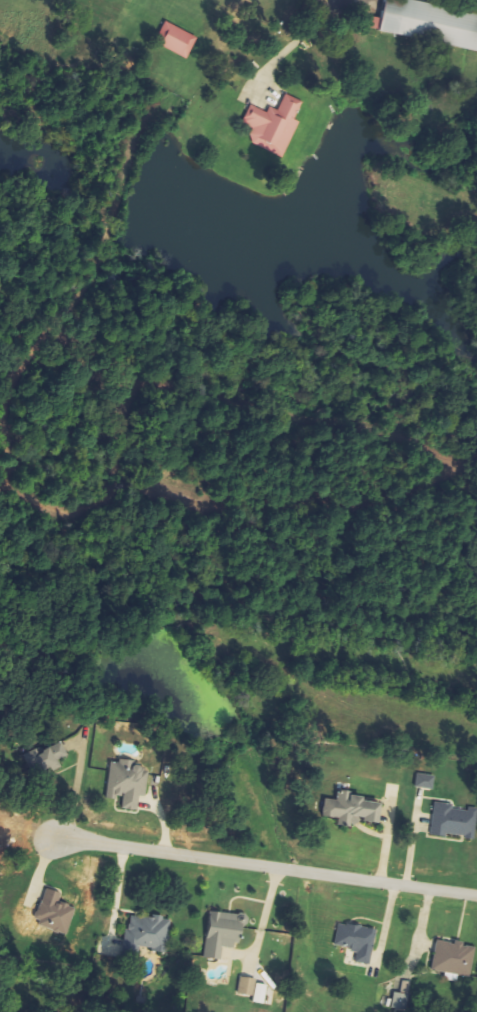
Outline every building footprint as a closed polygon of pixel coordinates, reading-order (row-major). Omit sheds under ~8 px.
[(424,4),(425,0),(383,0),(377,32),(476,50),(476,13),(424,4)] [(195,37),(163,21),(152,42),(184,58),(195,37)] [(247,104),(239,123),(251,128),(245,142),(280,156),(303,102),(283,93),(276,110),(267,106),(265,111),(247,104)] [(57,759),(66,755),(60,741),(35,752),(34,748),(21,754),(33,778),(60,766),(57,759)] [(109,797),(125,799),(124,809),(140,811),(142,796),(148,796),(151,768),(136,767),(136,762),(113,759),(109,797)] [(438,776),(420,773),(417,786),(435,790),(438,776)] [(382,826),(386,798),(341,792),(340,800),(327,798),(325,816),(342,819),(341,820),(382,826)] [(473,839),(475,808),(451,806),(451,803),(432,801),(429,835),(473,839)] [(77,908),(61,902),(64,893),(48,887),(35,921),(67,933),(77,908)] [(207,910),(202,958),(221,960),(223,946),(240,948),(244,915),(207,910)] [(165,951),(169,918),(126,913),(121,959),(136,960),(137,948),(165,951)] [(374,929),(336,922),(332,946),(355,950),(352,961),(367,964),(374,929)] [(473,945),(434,939),(429,970),(469,976),(473,945)] [(253,979),(238,977),(236,993),(251,995),(253,979)] [(401,994),(397,993),(394,1007),(407,1010),(413,983),(404,980),(401,994)] [(256,1002),(266,1003),(270,985),(259,983),(256,1002)]
